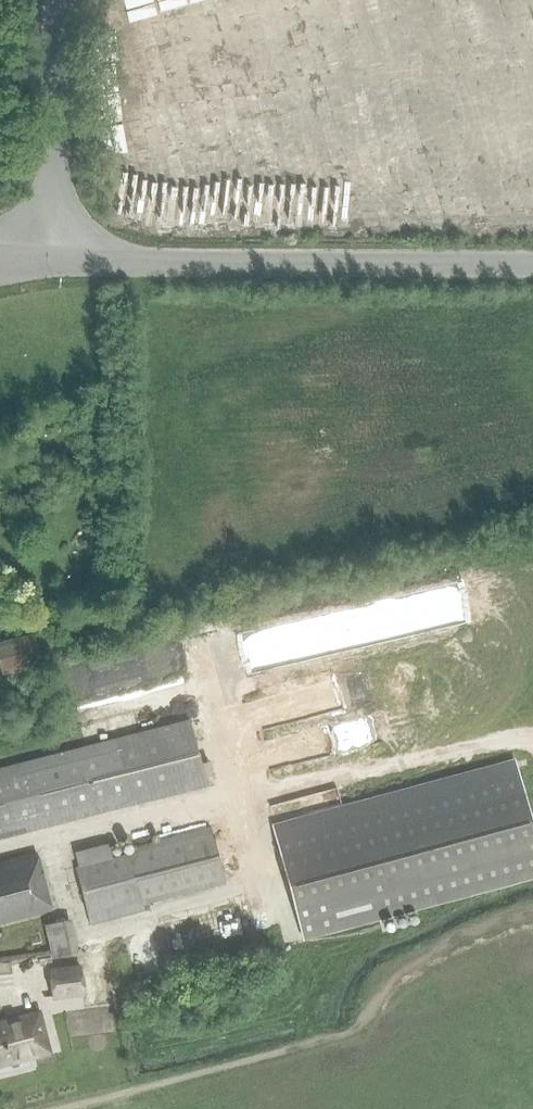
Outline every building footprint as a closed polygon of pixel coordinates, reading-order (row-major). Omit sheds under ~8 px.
[(41,665),(38,652),(68,645),(66,633),(35,640),(34,635),(0,642),(0,657),(4,673),(41,665)] [(96,664),(69,665),(71,702),(98,701),(96,664)] [(190,720),(0,769),(0,839),(207,786),(190,720)] [(303,936),(532,874),(532,827),(515,762),(274,828),(303,936)] [(109,843),(75,852),(79,867),(75,868),(90,925),(151,909),(149,903),(225,883),(210,827),(136,846),(138,852),(113,857),(109,843)] [(52,910),(37,855),(0,865),(0,923),(52,910)] [(80,951),(72,919),(48,925),(56,957),(80,951)] [(81,965),(49,968),(52,1001),(85,997),(81,965)] [(47,1051),(38,1015),(0,1024),(0,1063),(47,1051)]
